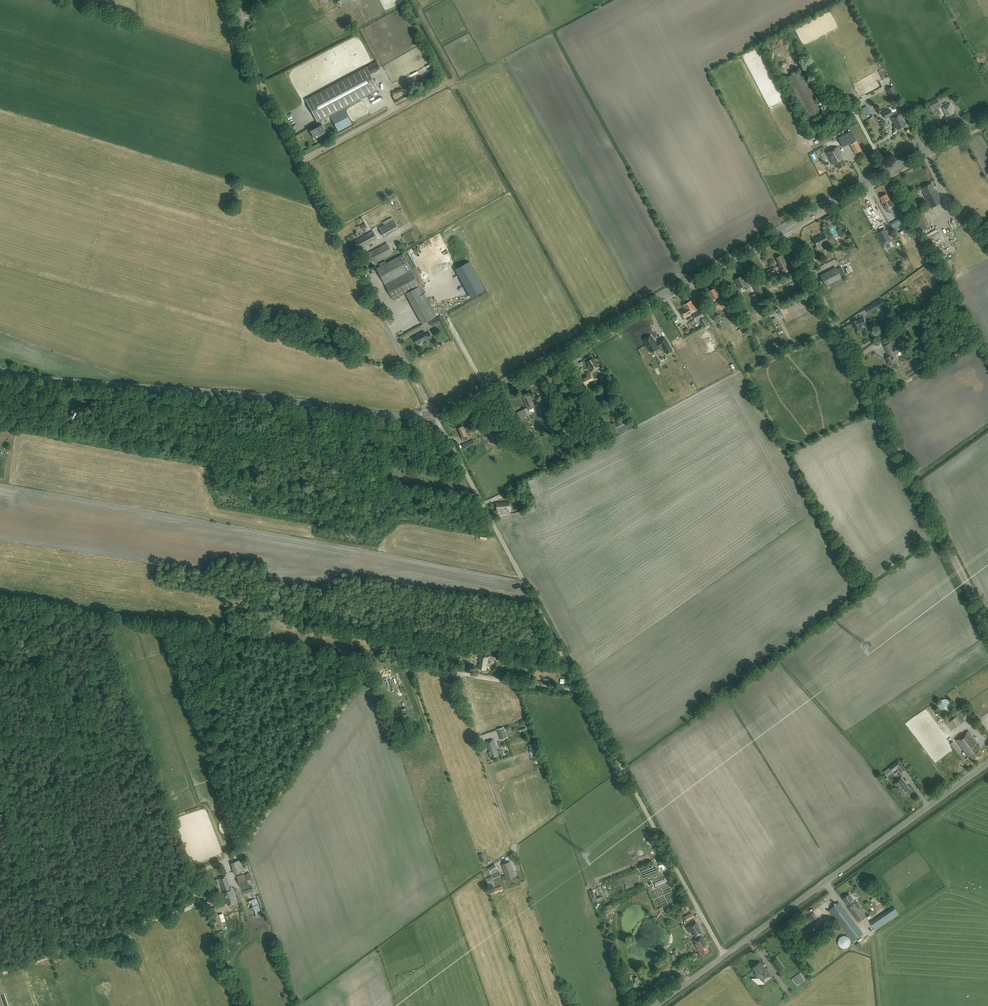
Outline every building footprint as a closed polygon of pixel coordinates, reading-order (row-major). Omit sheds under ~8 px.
[(317,127),(310,131),(314,139),(319,136),(320,139),(323,137),(322,135),(327,132),(320,121),(379,90),(366,67),(306,99),(320,125),(317,127)] [(823,113),(800,70),(787,77),(809,120),(823,113)] [(893,86),(886,90),(891,98),(898,95),(893,86)] [(931,110),(941,105),(937,98),(927,103),(931,110)] [(945,118),(948,123),(957,118),(953,110),(954,109),(951,103),(942,108),(947,117),(945,118)] [(899,113),(893,116),(890,109),(882,113),(885,118),(891,116),(891,117),(898,130),(905,126),(902,119),(899,113)] [(838,138),(843,147),(856,140),(851,131),(838,138)] [(835,163),(838,169),(846,165),(840,155),(842,154),(837,147),(826,153),(833,164),(835,163)] [(922,188),(925,193),(924,193),(931,208),(943,202),(937,190),(936,191),(932,183),(922,188)] [(883,203),(882,204),(886,210),(894,206),(891,199),(890,200),(887,194),(880,198),(883,203)] [(872,206),(866,209),(868,214),(873,224),(881,219),(877,212),(876,213),(872,206)] [(923,212),(915,216),(922,231),(930,226),(923,212)] [(392,217),(385,221),(386,223),(378,228),(383,237),(399,229),(392,217)] [(890,223),(891,224),(894,229),(904,223),(901,217),(890,223)] [(832,230),(836,238),(841,236),(837,227),(832,230)] [(890,241),(884,230),(878,233),(885,246),(891,242),(890,241)] [(353,241),(358,251),(366,247),(366,246),(378,240),(373,231),(353,241)] [(823,232),(819,234),(820,236),(813,239),(817,246),(828,241),(823,232)] [(387,243),(368,253),(374,264),(393,254),(387,243)] [(379,264),(380,266),(377,268),(394,299),(405,293),(422,324),(436,316),(420,286),(403,254),(386,263),(385,261),(379,264)] [(782,259),(781,255),(776,258),(780,265),(779,266),(782,274),(790,270),(787,265),(786,265),(783,258),(782,259)] [(773,266),(764,271),(768,278),(777,273),(773,266)] [(841,278),(844,276),(843,273),(840,275),(837,269),(821,277),(825,286),(841,278)] [(739,288),(744,286),(746,290),(750,287),(748,284),(746,281),(746,282),(743,275),(735,280),(738,286),(737,286),(739,288)] [(759,285),(754,287),(759,298),(765,295),(759,285)] [(718,291),(717,291),(715,288),(707,292),(711,300),(720,295),(718,291)] [(761,304),(755,293),(751,296),(756,307),(761,304)] [(733,301),(730,295),(722,299),(714,303),(717,309),(733,301)] [(865,308),(868,314),(885,305),(881,298),(873,303),(873,304),(865,308)] [(402,314),(409,312),(406,303),(403,304),(402,299),(397,301),(399,306),(402,314)] [(739,299),(735,301),(740,310),(744,308),(739,299)] [(691,301),(682,306),(684,309),(681,311),(684,317),(688,315),(688,314),(696,309),(691,301)] [(700,311),(692,315),(696,322),(704,317),(700,311)] [(429,321),(432,327),(440,323),(437,317),(429,321)] [(858,320),(858,319),(852,322),(855,329),(861,326),(866,324),(863,317),(858,320)] [(704,318),(700,320),(704,327),(708,325),(704,318)] [(900,328),(889,335),(893,340),(903,333),(900,328)] [(433,338),(430,332),(426,334),(425,331),(420,334),(414,337),(418,344),(428,339),(428,340),(433,338)] [(651,336),(644,340),(647,345),(646,345),(650,352),(659,347),(662,345),(660,342),(657,344),(654,340),(651,336)] [(906,348),(903,344),(895,348),(898,353),(906,348)] [(890,366),(894,364),(895,367),(898,365),(892,352),(888,354),(889,357),(886,358),(890,366)] [(597,363),(596,363),(593,358),(587,361),(589,366),(588,366),(591,372),(600,367),(597,363)] [(584,385),(595,380),(591,373),(586,376),(581,378),(584,385)] [(528,391),(521,395),(523,399),(526,405),(532,402),(529,396),(530,395),(528,391)] [(457,428),(463,441),(468,439),(463,426),(457,428)] [(464,450),(472,446),(475,445),(472,440),(470,441),(461,444),(464,450)] [(504,510),(511,510),(510,501),(496,502),(497,511),(501,511),(501,510),(504,510)] [(485,657),(479,656),(479,661),(480,661),(480,664),(479,664),(478,668),(486,670),(488,657),(489,657),(489,658),(492,658),(492,659),(495,659),(496,654),(489,653),(489,654),(486,653),(485,657)] [(938,703),(937,706),(937,708),(938,711),(940,713),(942,715),(945,715),(947,715),(950,714),(952,712),(953,710),(953,707),(953,704),(952,702),(950,700),(947,699),(944,699),(942,699),(939,701),(938,703)] [(958,710),(944,720),(952,730),(972,715),(966,705),(958,710)] [(504,727),(497,729),(500,740),(507,737),(504,727)] [(978,750),(980,748),(970,734),(971,734),(968,730),(956,739),(968,757),(970,756),(973,761),(982,755),(978,750)] [(497,749),(496,749),(493,739),(486,742),(488,749),(489,749),(490,751),(488,752),(490,758),(499,755),(497,749)] [(953,741),(950,744),(962,761),(965,759),(953,741)] [(924,757),(931,753),(928,748),(921,753),(924,757)] [(899,760),(889,767),(893,772),(898,768),(899,770),(904,766),(899,760)] [(906,785),(901,778),(894,784),(899,790),(900,790),(903,794),(910,790),(906,785)] [(514,871),(513,872),(510,862),(502,865),(504,873),(505,872),(506,875),(502,876),(504,880),(516,876),(514,871)] [(491,874),(498,869),(495,863),(488,868),(491,874)] [(253,884),(252,879),(249,872),(247,873),(247,874),(245,874),(244,873),(236,876),(241,888),(253,884)] [(228,882),(226,876),(219,878),(221,884),(224,893),(223,893),(228,905),(237,901),(234,895),(233,895),(230,888),(228,882)] [(495,887),(491,876),(485,878),(489,889),(495,887)] [(503,891),(501,886),(490,890),(491,894),(503,891)] [(867,915),(856,900),(855,901),(849,894),(843,899),(849,907),(848,907),(859,922),(867,915)] [(248,901),(249,903),(251,903),(253,907),(252,907),(255,915),(261,913),(258,905),(257,905),(255,898),(248,901)] [(829,909),(853,941),(863,934),(846,910),(845,910),(840,903),(838,905),(837,904),(829,909)] [(887,918),(899,911),(895,905),(883,912),(887,918)] [(211,909),(215,918),(217,924),(222,922),(219,914),(218,915),(215,907),(211,909)] [(801,923),(805,927),(810,922),(807,918),(801,923)] [(699,936),(701,935),(700,933),(702,932),(695,920),(688,924),(695,936),(698,934),(699,936)] [(709,947),(707,944),(707,945),(702,935),(701,935),(699,936),(692,940),(699,952),(700,952),(702,955),(709,951),(708,948),(709,947)] [(851,944),(851,941),(849,938),(847,936),(843,935),(840,937),(838,939),(838,943),(840,946),(842,948),(846,948),(849,947),(851,944)] [(867,938),(858,944),(860,947),(869,941),(867,938)] [(687,962),(683,965),(687,973),(691,971),(687,962)] [(757,974),(761,979),(763,978),(765,981),(771,977),(764,968),(762,966),(763,966),(760,962),(753,967),(757,973),(757,974)] [(666,974),(656,980),(659,984),(668,977),(666,974)] [(657,985),(660,990),(670,983),(667,978),(657,985)]
